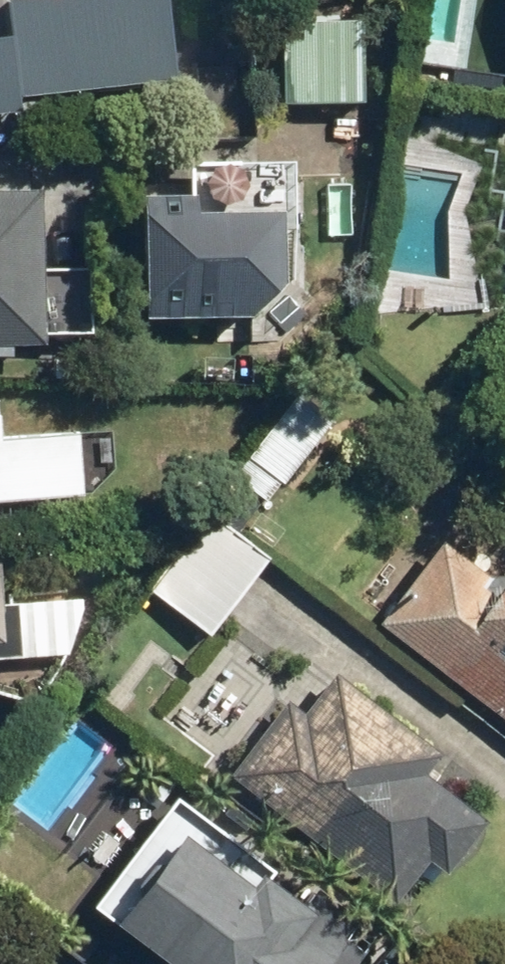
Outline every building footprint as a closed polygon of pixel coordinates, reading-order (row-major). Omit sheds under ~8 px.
[(36,115),(33,92),(187,75),(179,0),(6,0),(9,26),(0,27),(0,119),(36,115)] [(344,16),(344,0),(315,0),(314,15),(293,15),(290,96),(372,98),(374,17),(344,16)] [(62,180),(0,176),(0,334),(52,337),(62,180)] [(271,309),(299,276),(329,276),(330,235),(313,235),(313,189),(152,187),(151,308),(271,309)] [(7,496),(98,493),(96,428),(3,430),(2,394),(0,394),(0,640),(10,640),(7,496)] [(324,439),(294,417),(249,478),(280,500),(324,439)] [(280,551),(218,506),(155,591),(217,636),(280,551)] [(453,529),(385,622),(504,710),(504,567),(453,529)] [(318,695),(303,683),(235,771),(406,903),(441,858),(456,870),(497,818),(461,790),(480,766),(344,661),(318,695)] [(384,930),(327,883),(313,899),(187,795),(99,902),(174,963),(357,963),(384,930)]
